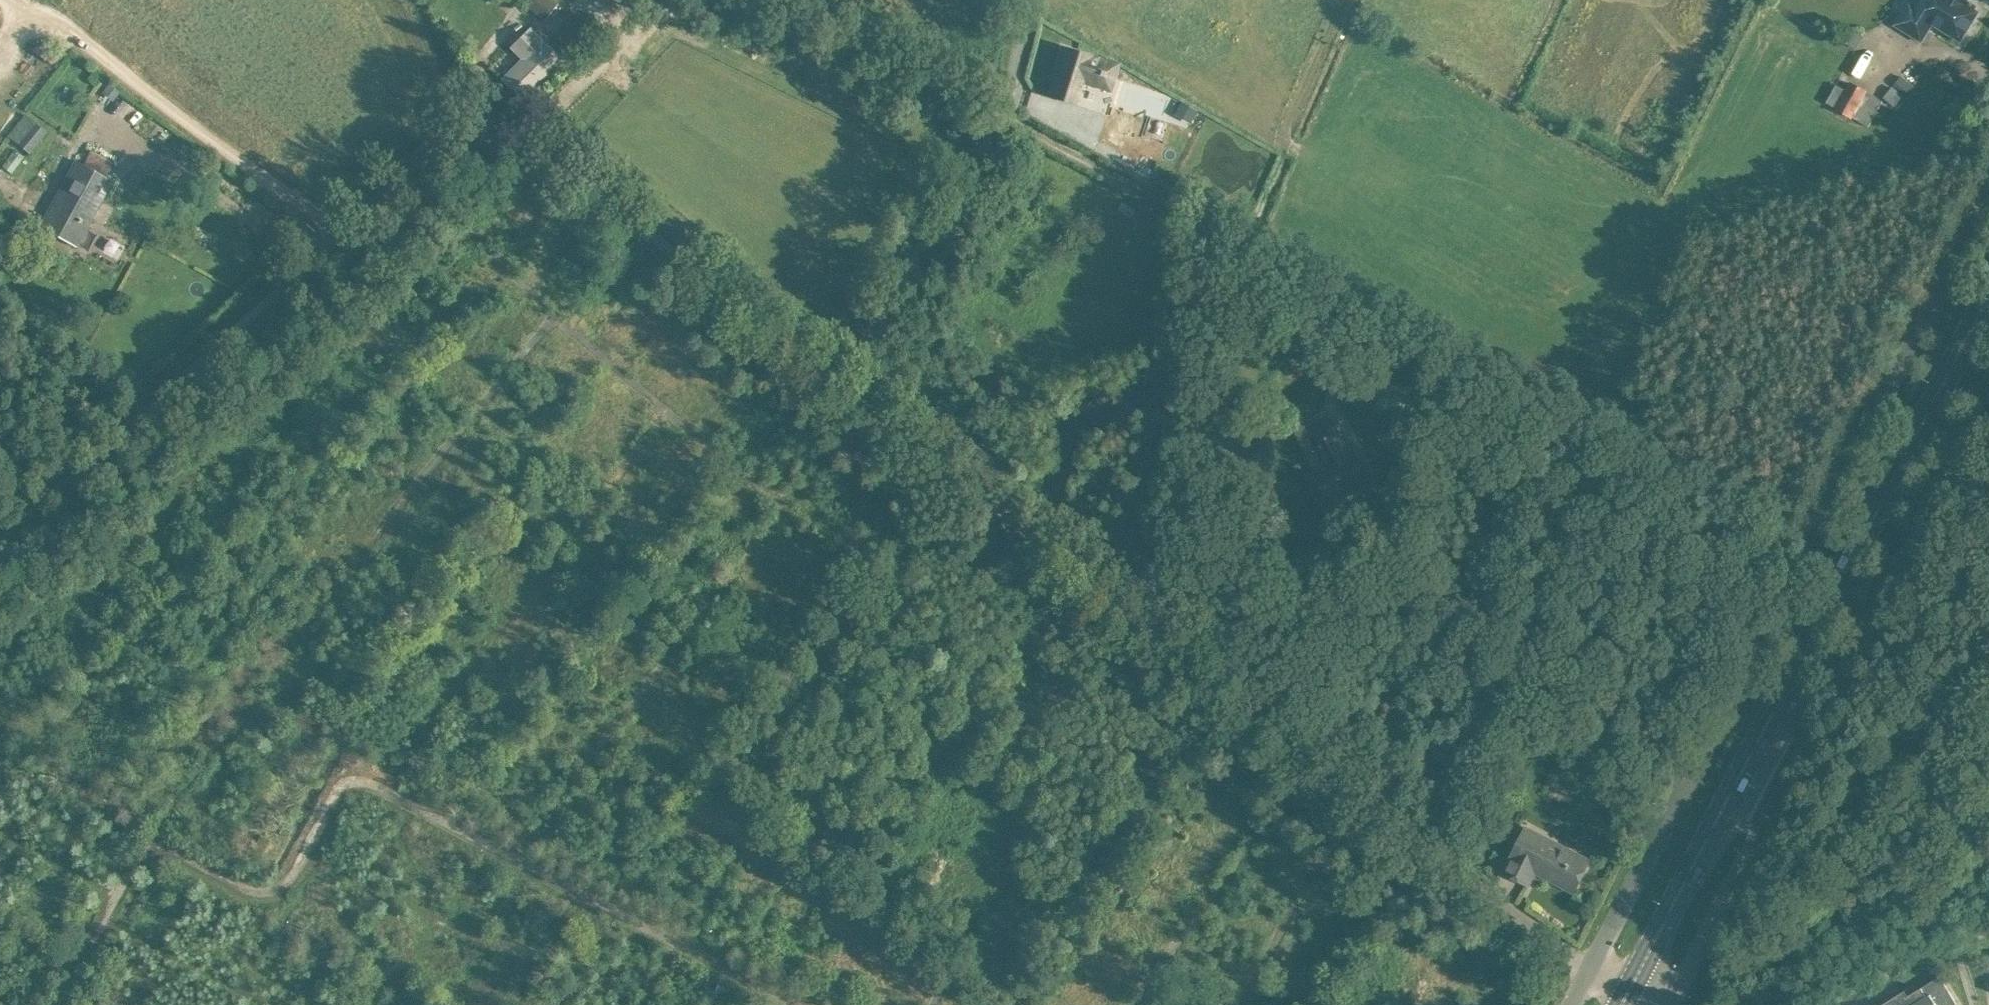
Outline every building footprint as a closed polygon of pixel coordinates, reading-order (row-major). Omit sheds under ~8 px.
[(526,3),(544,19),(557,3),(554,0),(529,0),(526,3)] [(1917,7),(1910,3),(1903,15),(1901,13),(1894,24),(1921,41),(1929,30),(1926,28),(1930,22),(1959,39),(1961,36),(1965,33),(1974,19),(1974,14),(1976,11),(1973,9),(1975,6),(1967,0),(1922,0),(1917,7)] [(607,9),(597,18),(604,25),(614,17),(607,9)] [(571,36),(562,45),(571,55),(602,27),(587,10),(581,16),(578,13),(564,25),(567,28),(565,30),(571,36)] [(501,79),(522,100),(563,60),(530,27),(509,46),(522,59),(501,79)] [(1074,104),(1083,76),(1099,81),(1106,61),(1063,47),(1057,66),(1060,67),(1051,96),(1074,104)] [(1836,86),(1827,103),(1852,117),(1852,116),(1866,93),(1866,91),(1851,82),(1846,91),(1836,86)] [(110,83),(104,91),(114,99),(120,91),(110,83)] [(1892,87),(1885,97),(1894,105),(1902,95),(1892,87)] [(1119,132),(1139,142),(1159,103),(1145,96),(1141,105),(1120,94),(1104,125),(1119,132)] [(1183,101),(1176,113),(1188,120),(1194,108),(1183,101)] [(46,132),(24,116),(9,135),(20,144),(30,153),(46,132)] [(1119,132),(1112,145),(1131,156),(1139,142),(1119,132)] [(76,161),(40,227),(77,247),(113,181),(106,177),(113,163),(89,149),(81,164),(76,161)] [(499,226),(512,215),(501,202),(488,213),(499,226)] [(390,339),(380,345),(388,357),(398,351),(390,339)] [(405,351),(393,357),(401,373),(413,367),(405,351)] [(615,397),(623,385),(610,377),(602,389),(615,397)] [(1307,397),(1307,380),(1293,381),(1294,397),(1307,397)] [(191,596),(179,604),(186,615),(198,607),(191,596)] [(808,624),(814,613),(800,606),(794,616),(808,624)] [(15,813),(1,806),(0,808),(0,819),(10,823),(15,813)] [(1574,890),(1589,861),(1559,845),(1557,850),(1524,833),(1505,871),(1528,883),(1535,870),(1574,890)] [(226,903),(221,919),(233,922),(238,906),(226,903)] [(888,988),(899,994),(906,980),(895,975),(888,988)] [(1881,1004),(1954,1004),(1957,1003),(1940,976),(1917,990),(1914,985),(1881,1004)] [(735,992),(722,985),(711,1004),(728,1004),(735,992)] [(166,1004),(179,1004),(186,993),(176,987),(166,1004)] [(391,995),(379,990),(373,1004),(387,1004),(391,995)] [(1165,1004),(1180,1004),(1185,997),(1174,990),(1165,1004)] [(1774,996),(1766,1004),(1784,1004),(1774,996)]
